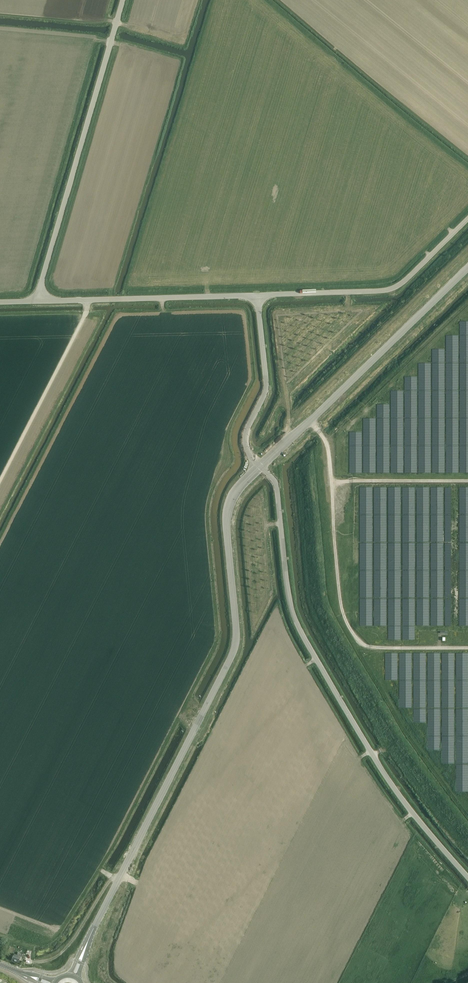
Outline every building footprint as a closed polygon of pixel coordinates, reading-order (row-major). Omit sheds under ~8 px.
[(19,963),(22,954),(18,952),(17,955),(14,954),(12,960),(19,963)]
